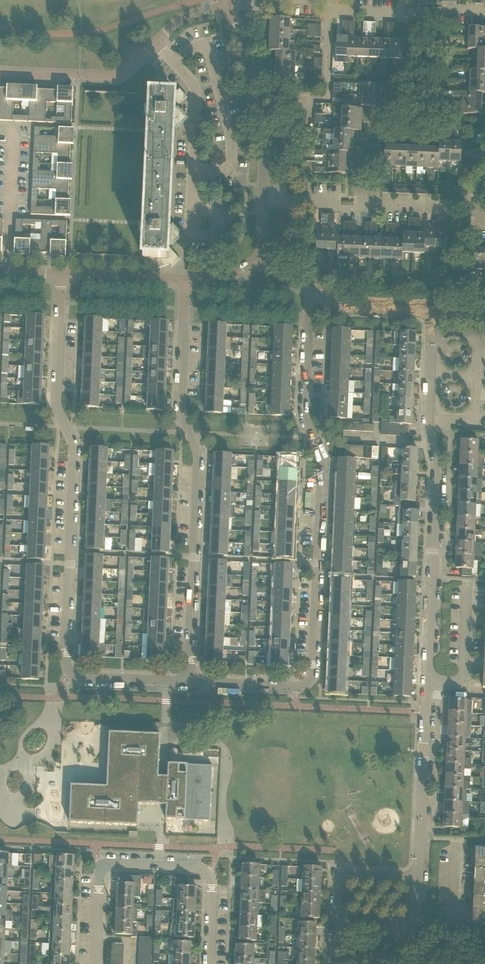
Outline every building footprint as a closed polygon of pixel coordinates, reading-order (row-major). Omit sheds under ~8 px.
[(270,29),(293,30),(293,26),(290,26),(290,19),(267,18),(267,23),(270,23),(270,29)] [(347,57),(348,21),(342,21),(342,34),(343,34),(343,36),(336,36),(335,62),(345,63),(345,57),(347,57)] [(348,21),(347,57),(357,57),(358,37),(352,37),(352,34),(354,35),(354,22),(348,21)] [(358,37),(357,57),(368,58),(370,22),(364,22),(363,35),(365,35),(365,37),(358,37)] [(376,23),(370,22),(368,58),(379,58),(380,38),(374,38),(374,35),(375,36),(376,23)] [(380,38),(379,58),(390,59),(391,23),(385,23),(385,36),(386,36),(386,38),(380,38)] [(397,24),(391,23),(390,59),(400,59),(401,39),(395,39),(395,36),(397,36),(397,24)] [(408,39),(401,39),(400,59),(412,60),(413,24),(407,24),(406,37),(408,37),(408,39)] [(468,38),(484,39),(484,28),(469,27),(468,38)] [(267,35),(266,40),(289,41),(290,34),(293,34),(293,30),(270,29),(270,35),(267,35)] [(468,38),(468,49),(484,50),(484,39),(468,38)] [(289,41),(266,40),(266,44),(269,44),(269,51),(276,51),(292,52),(292,51),(292,48),(289,47),(289,41)] [(468,49),(478,50),(478,60),(484,60),(484,50),(468,49)] [(272,61),(272,62),(275,62),(295,62),(296,56),(299,56),(299,52),(292,51),(292,52),(276,51),(275,57),(272,57),(272,61)] [(272,68),(272,72),(295,73),(295,67),(298,67),(298,62),(295,62),(275,62),(275,68),(272,68)] [(477,71),(470,70),(469,81),(484,82),(484,71),(477,71)] [(295,73),(272,72),(272,77),(275,77),(274,83),(297,84),(297,80),(294,80),(295,73)] [(469,92),(484,93),(484,82),(469,81),(469,92)] [(359,91),(359,95),(362,95),(382,96),(382,90),(385,90),(385,85),(362,84),(359,84),(359,91)] [(7,85),(7,88),(6,120),(13,121),(13,101),(21,101),(22,86),(7,85)] [(37,86),(22,86),(21,101),(29,101),(28,122),(35,122),(37,89),(37,86)] [(150,95),(146,176),(169,177),(171,124),(174,124),(177,127),(186,119),(175,108),(187,97),(179,88),(177,90),(167,86),(163,95),(150,95)] [(57,90),(58,90),(57,106),(65,107),(64,123),(71,123),(72,103),(73,103),(73,88),(58,87),(57,90)] [(37,89),(35,122),(46,122),(47,102),(57,102),(56,106),(57,106),(58,90),(57,90),(37,89)] [(469,92),(451,91),(451,96),(459,97),(459,96),(462,96),(461,102),(484,103),(484,99),(482,99),(482,93),(484,93),(469,92)] [(362,102),(359,102),(358,106),(381,107),(382,100),(385,101),(385,96),(382,96),(362,95),(362,102)] [(484,103),(461,102),(451,102),(451,107),(459,107),(459,106),(461,106),(461,114),(484,115),(484,110),(481,110),(482,104),(484,104),(484,103)] [(338,115),(338,119),(361,120),(362,114),(365,114),(365,109),(342,108),(341,115),(338,115)] [(361,120),(338,119),(338,123),(341,123),(341,130),(354,131),(364,132),(364,127),(361,127),(361,120)] [(59,128),(55,128),(55,137),(39,136),(40,128),(34,127),(34,143),(71,144),(71,145),(74,145),(74,129),(59,128)] [(323,129),(323,134),(331,135),(331,134),(334,134),(333,140),(333,141),(353,142),(356,142),(357,137),(354,137),(354,131),(341,130),(323,129)] [(439,148),(438,161),(439,161),(448,162),(449,162),(450,142),(444,141),(444,139),(445,131),(439,130),(439,140),(439,148)] [(450,131),(450,142),(449,162),(460,162),(461,142),(455,142),(455,139),(455,131),(450,131)] [(323,140),(322,145),(331,145),(331,144),(333,145),(333,151),(346,152),(356,153),(356,148),(353,148),(353,142),(333,141),(333,140),(323,140)] [(71,144),(34,143),(33,153),(58,154),(57,164),(70,165),(71,145),(71,144)] [(385,143),(384,166),(391,166),(391,169),(395,169),(395,166),(396,146),(395,146),(390,146),(390,143),(385,143)] [(396,146),(395,166),(402,166),(401,169),(406,170),(406,167),(407,147),(406,147),(400,146),(400,143),(396,143),(395,146),(396,146)] [(407,147),(406,167),(412,167),(412,170),(416,170),(417,170),(417,167),(416,167),(417,147),(411,147),(411,144),(407,144),(406,144),(406,147),(407,147)] [(417,147),(416,167),(417,167),(423,167),(423,170),(425,171),(427,171),(427,168),(428,148),(422,147),(422,144),(418,144),(417,144),(417,147)] [(428,148),(427,168),(434,168),(434,171),(438,171),(439,161),(438,161),(439,148),(433,148),(433,145),(428,145),(428,148)] [(333,151),(315,150),(315,155),(323,156),(323,155),(326,155),(325,162),(348,163),(349,158),(346,158),(346,152),(333,151)] [(348,163),(325,162),(325,169),(323,168),(314,167),(314,172),(345,174),(345,167),(348,167),(348,163)] [(70,165),(57,164),(57,172),(32,171),(32,178),(69,180),(72,180),(73,165),(70,165)] [(169,177),(146,176),(142,258),(156,258),(159,268),(170,264),(171,266),(180,259),(169,247),(180,236),(172,227),(169,230),(166,230),(169,177)] [(32,178),(31,199),(36,199),(37,189),(56,190),(56,200),(52,200),(68,201),(68,200),(69,180),(32,178)] [(36,199),(31,199),(31,214),(55,215),(55,216),(70,216),(71,201),(68,200),(68,201),(52,200),(51,208),(36,207),(36,199)] [(327,250),(329,214),(322,214),(322,227),(323,227),(323,229),(317,229),(316,249),(327,250)] [(329,214),(327,250),(328,250),(337,250),(338,250),(339,237),(339,230),(332,230),(332,227),(334,227),(334,215),(329,214)] [(403,240),(402,253),(413,254),(415,218),(409,218),(408,231),(410,231),(410,233),(403,233),(403,240)] [(421,218),(415,218),(413,254),(424,254),(425,234),(418,234),(419,231),(420,231),(421,218)] [(16,219),(15,239),(14,255),(30,255),(30,252),(30,240),(22,240),(23,220),(16,219)] [(30,240),(30,252),(50,253),(52,221),(42,220),(41,241),(30,240)] [(66,257),(66,242),(67,222),(52,221),(50,253),(50,256),(66,257)] [(337,250),(337,257),(347,258),(348,258),(350,222),(344,222),(343,235),(345,235),(345,237),(339,237),(338,250),(337,250)] [(350,222),(348,258),(359,258),(360,238),(353,238),(354,235),(355,235),(356,222),(350,222)] [(360,238),(359,258),(370,259),(371,223),(365,223),(365,236),(366,236),(366,238),(360,238)] [(371,223),(370,259),(380,259),(381,239),(375,239),(375,236),(377,236),(377,223),(371,223)] [(388,239),(381,239),(380,259),(391,260),(393,224),(387,224),(386,237),(388,237),(388,239)] [(393,224),(391,260),(402,260),(402,253),(403,240),(397,240),(397,237),(398,237),(399,224),(393,224)] [(425,234),(424,254),(425,247),(431,247),(431,250),(430,250),(430,258),(434,258),(436,227),(430,227),(430,224),(425,224),(425,234)] [(442,228),(436,227),(434,258),(439,259),(440,250),(439,250),(439,248),(446,248),(447,225),(442,225),(442,228)] [(484,250),(479,249),(479,247),(480,239),(475,238),(473,269),(484,270),(484,258),(484,250)] [(28,315),(27,329),(43,329),(44,316),(28,315)] [(86,318),(85,331),(101,332),(102,319),(86,318)] [(151,334),(167,335),(168,322),(152,321),(151,334)] [(209,337),(225,337),(226,324),(210,324),(209,337)] [(275,340),(291,340),(292,327),(276,327),(275,340)] [(43,329),(27,329),(27,341),(43,342),(43,329)] [(333,342),(349,343),(350,330),(334,329),(333,342)] [(85,331),(85,344),(101,344),(101,332),(85,331)] [(401,332),(400,339),(394,339),(394,345),(400,346),(415,346),(415,333),(401,332)] [(167,335),(151,334),(151,347),(167,347),(167,335)] [(225,337),(209,337),(209,349),(225,350),(225,337)] [(291,340),(275,340),(274,352),(291,353),(291,340)] [(27,341),(26,354),(42,354),(43,342),(27,341)] [(333,342),(333,355),(349,355),(349,343),(333,342)] [(101,344),(85,344),(84,356),(100,357),(101,344)] [(400,346),(399,358),(414,359),(415,346),(400,346)] [(151,347),(150,359),(166,360),(167,347),(151,347)] [(209,349),(208,362),(224,362),(225,350),(209,349)] [(291,353),(274,352),(274,365),(290,365),(291,353)] [(26,354),(26,366),(42,367),(42,354),(26,354)] [(333,355),(332,367),(348,368),(349,355),(333,355)] [(100,357),(84,356),(84,369),(100,369),(100,357)] [(414,359),(399,358),(399,371),(414,372),(414,359)] [(166,360),(150,359),(149,372),(166,372),(166,360)] [(224,362),(208,362),(207,374),(224,375),(224,362)] [(290,365),(274,365),(273,377),(289,377),(290,365)] [(26,366),(25,379),(41,379),(42,367),(26,366)] [(348,368),(332,367),(331,380),(348,381),(348,368)] [(100,369),(84,369),(83,381),(99,382),(105,382),(106,370),(100,370),(100,369)] [(414,372),(399,371),(398,384),(413,385),(414,372)] [(166,372),(149,372),(149,384),(165,385),(166,372)] [(224,375),(207,374),(207,387),(223,387),(224,375)] [(273,377),(273,390),(289,390),(289,377),(273,377)] [(41,379),(25,379),(24,391),(41,392),(41,379)] [(348,381),(331,380),(331,392),(347,393),(348,381)] [(99,382),(83,381),(82,394),(99,394),(99,382)] [(165,385),(149,384),(148,397),(164,397),(165,385)] [(398,384),(398,392),(392,392),(392,397),(413,398),(413,385),(398,384)] [(207,387),(206,399),(222,400),(223,387),(207,387)] [(273,390),(272,402),(288,403),(289,390),(273,390)] [(41,392),(24,391),(24,404),(40,405),(41,392)] [(347,393),(331,392),(330,405),(346,406),(347,393)] [(99,394),(82,394),(82,407),(98,408),(99,394)] [(164,397),(148,397),(148,410),(164,410),(164,397)] [(413,398),(392,397),(398,398),(397,410),(412,411),(413,398)] [(222,400),(206,399),(206,412),(222,413),(222,400)] [(288,403),(272,402),(272,415),(288,416),(288,403)] [(346,406),(330,405),(330,418),(333,418),(339,418),(345,419),(346,419),(346,418),(346,406)] [(412,411),(397,410),(397,417),(389,417),(389,423),(394,423),(397,423),(397,424),(400,424),(406,424),(412,425),(412,411)] [(461,454),(477,454),(478,442),(462,441),(461,454)] [(33,445),(32,458),(48,459),(49,446),(33,445)] [(363,458),(364,446),(345,446),(345,457),(363,458)] [(91,448),(90,461),(107,462),(107,449),(100,448),(96,448),(91,448)] [(403,448),(402,457),(397,456),(396,461),(402,462),(402,461),(417,462),(417,449),(403,448)] [(156,464),(172,465),(173,452),(157,451),(156,464)] [(215,453),(214,467),(230,467),(231,454),(215,453)] [(461,454),(460,466),(477,467),(482,467),(484,467),(484,455),(477,454),(461,454)] [(280,470),(296,470),(297,457),(281,456),(280,470)] [(32,458),(32,471),(48,472),(48,459),(32,458)] [(338,472),(354,473),(355,460),(339,459),(338,472)] [(90,461),(90,473),(106,474),(107,462),(90,461)] [(402,462),(402,469),(395,469),(395,474),(401,474),(416,475),(417,462),(402,461),(402,462)] [(172,465),(156,464),(150,464),(149,476),(156,476),(172,477),(172,465)] [(460,475),(460,479),(476,480),(476,479),(482,480),(482,468),(482,467),(477,467),(460,466),(460,475)] [(214,467),(214,479),(230,480),(230,467),(214,467)] [(296,470),(280,470),(280,482),(296,483),(296,470)] [(48,472),(32,471),(31,483),(47,484),(48,472)] [(354,473),(338,472),(338,485),(354,485),(354,473)] [(90,473),(89,486),(105,487),(106,474),(90,473)] [(401,474),(401,482),(394,481),(394,487),(395,487),(416,488),(416,475),(401,474)] [(172,477),(156,476),(155,489),(171,490),(172,477)] [(230,480),(214,479),(213,492),(229,492),(230,480)] [(460,479),(459,492),(476,492),(476,480),(460,479)] [(296,483),(280,482),(279,495),(295,495),(296,483)] [(47,484),(31,483),(31,496),(47,497),(47,484)] [(354,485),(338,485),(337,497),(353,498),(354,485)] [(89,486),(89,499),(105,499),(105,487),(89,486)] [(393,499),(393,505),(412,506),(412,501),(415,501),(416,488),(395,487),(395,498),(393,499)] [(171,490),(155,489),(155,501),(171,502),(171,490)] [(229,492),(213,492),(213,504),(229,505),(229,492)] [(476,492),(459,492),(459,504),(475,505),(481,505),(482,493),(476,492)] [(295,495),(279,495),(279,507),(295,508),(295,495)] [(31,496),(30,508),(46,509),(47,497),(31,496)] [(337,497),(337,510),(353,511),(353,498),(337,497)] [(105,499),(89,499),(88,511),(104,512),(105,499)] [(155,501),(154,514),(170,515),(171,502),(155,501)] [(213,504),(212,517),(228,517),(229,505),(213,504)] [(475,505),(459,504),(458,517),(474,518),(475,505)] [(412,506),(393,505),(393,506),(400,506),(400,510),(398,510),(398,523),(403,524),(418,524),(419,511),(412,511),(412,506)] [(295,508),(279,507),(278,520),(294,520),(295,508)] [(46,509),(30,508),(30,521),(46,522),(46,509)] [(353,511),(337,510),(336,522),(352,523),(353,511)] [(104,512),(88,511),(88,524),(104,524),(104,512)] [(170,515),(154,514),(153,527),(170,527),(170,515)] [(228,517),(212,517),(212,529),(228,530),(228,517)] [(474,518),(458,517),(458,530),(474,530),(474,518)] [(278,520),(277,532),(293,533),(294,520),(278,520)] [(30,521),(29,533),(45,534),(46,522),(30,521)] [(336,522),(335,535),(352,536),(352,523),(336,522)] [(88,524),(87,536),(103,537),(104,524),(88,524)] [(418,524),(403,524),(402,537),(417,538),(418,524)] [(153,527),(153,539),(169,540),(170,527),(153,527)] [(212,529),(211,542),(227,542),(228,530),(212,529)] [(458,530),(457,542),(473,543),(474,535),(481,536),(481,531),(474,530),(458,530)] [(277,532),(277,545),(293,545),(293,533),(277,532)] [(29,533),(28,546),(45,547),(45,534),(29,533)] [(352,536),(335,535),(335,547),(351,548),(352,536)] [(103,537),(87,536),(86,549),(103,550),(103,537)] [(417,538),(402,537),(402,550),(417,551),(417,538)] [(153,539),(153,546),(149,546),(149,552),(168,553),(169,540),(153,539)] [(227,542),(211,542),(210,555),(227,555),(227,542)] [(473,543),(457,542),(456,555),(480,556),(481,543),(473,543)] [(293,545),(277,545),(276,558),(292,558),(293,545)] [(45,547),(28,546),(28,553),(21,553),(21,559),(44,560),(45,547)] [(351,548),(335,547),(334,560),(350,561),(351,548)] [(417,551),(402,550),(401,563),(416,563),(417,551)] [(86,568),(102,569),(102,556),(86,555),(86,568)] [(480,556),(456,555),(456,568),(462,568),(461,576),(472,576),(472,561),(479,561),(480,556)] [(152,558),(152,565),(147,565),(147,571),(151,571),(168,572),(168,559),(152,558)] [(334,560),(334,573),(350,574),(350,561),(334,560)] [(210,561),(210,574),(226,575),(226,561),(210,561)] [(377,562),(376,569),(376,576),(387,577),(388,569),(382,568),(383,562),(377,562)] [(416,563),(401,563),(401,576),(416,577),(416,563)] [(275,577),(291,578),(292,564),(276,564),(275,577)] [(27,578),(43,579),(44,566),(28,565),(27,578)] [(102,569),(86,568),(85,581),(101,582),(102,569)] [(151,571),(151,584),(167,585),(168,572),(151,571)] [(210,574),(209,586),(225,587),(226,575),(210,574)] [(275,577),(275,589),(291,590),(291,578),(275,577)] [(43,579),(27,578),(26,591),(43,592),(43,579)] [(333,579),(333,592),(349,593),(349,580),(333,579)] [(85,581),(84,593),(101,594),(101,582),(85,581)] [(373,581),(366,581),(363,581),(363,586),(367,586),(367,594),(372,594),(373,581)] [(399,582),(399,595),(415,596),(415,583),(399,582)] [(151,584),(150,596),(166,597),(167,585),(151,584)] [(225,587),(209,586),(208,599),(224,600),(225,587)] [(375,586),(375,594),(385,595),(385,594),(381,594),(381,587),(375,586)] [(275,589),(274,602),(290,603),(291,590),(275,589)] [(43,592),(26,591),(26,603),(42,604),(43,592)] [(349,593),(333,592),(332,605),(348,605),(349,593)] [(101,594),(84,593),(84,606),(100,607),(101,594)] [(385,595),(375,594),(375,607),(380,607),(381,598),(385,599),(385,595)] [(399,595),(398,608),(414,608),(415,596),(399,595)] [(150,596),(150,609),(166,610),(166,597),(150,596)] [(208,599),(208,611),(224,612),(224,600),(208,599)] [(274,602),(274,614),(290,615),(290,603),(274,602)] [(42,604),(26,603),(25,616),(41,617),(42,604)] [(348,605),(332,605),(332,617),(348,618),(348,605)] [(99,619),(100,607),(84,606),(83,618),(99,619)] [(414,608),(398,608),(398,620),(414,621),(414,608)] [(166,610),(150,609),(149,621),(165,622),(166,610)] [(208,611),(207,624),(223,625),(224,612),(208,611)] [(290,615),(274,614),(273,627),(289,628),(290,615)] [(41,617),(25,616),(25,628),(41,629),(41,617)] [(332,617),(331,630),(347,630),(348,618),(332,617)] [(99,619),(83,618),(83,631),(99,632),(105,632),(105,619),(99,619)] [(398,620),(397,633),(413,633),(414,621),(398,620)] [(149,621),(149,634),(165,635),(165,622),(149,621)] [(223,625),(207,624),(207,637),(223,637),(223,625)] [(289,628),(273,627),(273,639),(289,640),(289,628)] [(41,629),(25,628),(24,641),(40,642),(41,629)] [(347,630),(331,630),(331,642),(347,643),(347,630)] [(83,631),(82,643),(98,644),(99,632),(83,631)] [(413,633),(397,633),(396,645),(412,646),(413,633)] [(165,635),(149,634),(148,646),(164,647),(165,635)] [(223,637),(207,637),(206,649),(222,650),(223,637)] [(246,639),(240,638),(240,647),(228,646),(228,650),(245,651),(246,639)] [(289,640),(273,639),(272,652),(288,653),(289,640)] [(40,642),(24,641),(24,653),(40,654),(40,642)] [(331,642),(330,655),(346,655),(347,643),(331,642)] [(82,643),(82,657),(98,657),(105,658),(105,644),(98,644),(82,643)] [(396,645),(396,658),(412,658),(412,646),(396,645)] [(164,647),(148,646),(147,660),(164,660),(164,647)] [(222,650),(206,649),(206,662),(222,663),(222,650)] [(272,652),(266,652),(266,664),(271,665),(287,666),(288,653),(272,652)] [(24,653),(23,666),(39,667),(40,654),(24,653)] [(346,655),(330,655),(329,667),(346,668),(346,655)] [(412,658),(396,658),(395,670),(411,671),(412,658)] [(39,667),(23,666),(22,679),(39,680),(39,667)] [(346,668),(329,667),(329,680),(345,681),(346,668)] [(395,670),(395,683),(411,684),(411,671),(395,670)] [(345,681),(329,680),(328,693),(344,694),(345,681)] [(411,684),(395,683),(394,696),(410,697),(411,684)] [(449,712),(472,713),(472,700),(450,699),(449,712)] [(472,713),(449,712),(449,725),(465,726),(471,726),(472,713)] [(465,726),(449,725),(448,738),(464,738),(465,726)] [(90,787),(90,786),(71,785),(69,822),(137,826),(138,804),(166,805),(165,819),(209,821),(212,766),(168,764),(167,777),(158,776),(160,735),(109,732),(108,751),(107,786),(106,786),(106,789),(89,789),(89,787),(90,787)] [(448,738),(447,750),(464,751),(464,744),(472,744),(472,739),(464,738),(448,738)] [(464,751),(447,750),(447,763),(471,764),(471,759),(463,759),(464,751)] [(447,763),(446,776),(463,777),(463,769),(471,769),(471,764),(447,763)] [(446,776),(446,788),(462,789),(469,789),(470,777),(463,777),(446,776)] [(462,789),(446,788),(445,801),(461,802),(462,789)] [(445,801),(445,814),(469,815),(469,802),(461,802),(445,801)] [(469,815),(445,814),(444,827),(460,828),(461,821),(468,818),(469,815)] [(475,848),(475,858),(484,859),(484,842),(482,842),(481,848),(475,848)] [(7,866),(12,866),(12,853),(0,853),(0,866),(7,866)] [(50,855),(50,868),(73,869),(74,856),(50,855)] [(475,858),(474,869),(484,869),(484,859),(475,858)] [(259,870),(266,871),(267,865),(242,864),(242,877),(259,878),(259,870)] [(303,880),(321,880),(321,867),(303,867),(303,880)] [(73,869),(50,868),(50,873),(57,874),(56,881),(72,882),(73,869)] [(474,879),(484,880),(484,869),(474,869),(474,879)] [(121,883),(117,883),(117,896),(134,897),(140,897),(141,876),(122,875),(121,883)] [(259,878),(242,877),(241,889),(258,890),(259,878)] [(178,899),(196,900),(196,887),(188,886),(188,878),(175,878),(174,883),(178,887),(179,887),(178,899)] [(473,890),(484,890),(484,880),(474,879),(473,890)] [(302,892),(320,893),(321,880),(303,880),(302,892)] [(50,888),(50,894),(72,895),(72,882),(56,881),(56,888),(50,888)] [(258,890),(241,889),(241,894),(239,893),(239,902),(241,902),(258,903),(258,890)] [(473,900),(484,901),(484,890),(473,890),(473,900)] [(320,893),(302,892),(302,905),(320,905),(320,893)] [(72,895),(50,894),(50,898),(55,898),(55,906),(71,907),(72,895)] [(134,897),(117,896),(116,909),(133,909),(137,910),(141,910),(141,905),(133,904),(134,897)] [(196,900),(178,899),(174,899),(173,911),(177,912),(195,912),(196,900)] [(473,900),(473,911),(484,911),(484,901),(473,900)] [(241,902),(240,914),(257,915),(258,903),(241,902)] [(0,904),(0,916),(12,917),(13,911),(5,911),(6,904),(0,904)] [(320,905),(302,905),(301,918),(319,918),(320,905)] [(55,906),(55,919),(71,919),(71,907),(55,906)] [(116,921),(133,922),(137,922),(137,910),(133,909),(116,909),(116,921)] [(473,911),(472,921),(484,922),(484,911),(473,911)] [(195,912),(177,912),(177,924),(195,925),(195,912)] [(240,914),(240,927),(256,928),(257,915),(240,914)] [(5,929),(5,921),(12,921),(12,917),(0,916),(0,928),(5,929)] [(71,919),(55,919),(49,918),(48,923),(54,923),(54,931),(70,932),(71,919)] [(133,922),(116,921),(115,934),(131,935),(131,937),(137,937),(137,930),(132,930),(133,922)] [(472,921),(472,932),(484,933),(484,922),(472,921)] [(299,922),(298,935),(315,936),(316,923),(299,922)] [(195,925),(177,924),(171,924),(171,937),(194,938),(195,925)] [(256,928),(240,927),(239,940),(256,941),(256,928)] [(50,931),(49,943),(49,944),(70,945),(70,932),(54,931),(50,931)] [(298,935),(298,948),(315,948),(315,936),(298,935)] [(173,955),(190,955),(191,942),(174,942),(173,955)] [(70,945),(49,944),(49,950),(46,952),(46,956),(49,956),(69,957),(70,945)] [(235,957),(253,958),(254,945),(236,945),(235,957)] [(315,948),(298,948),(297,960),(314,961),(315,948)] [(173,963),(190,963),(190,955),(173,955),(173,963)] [(69,957),(49,956),(48,963),(46,963),(69,963),(69,957)]
